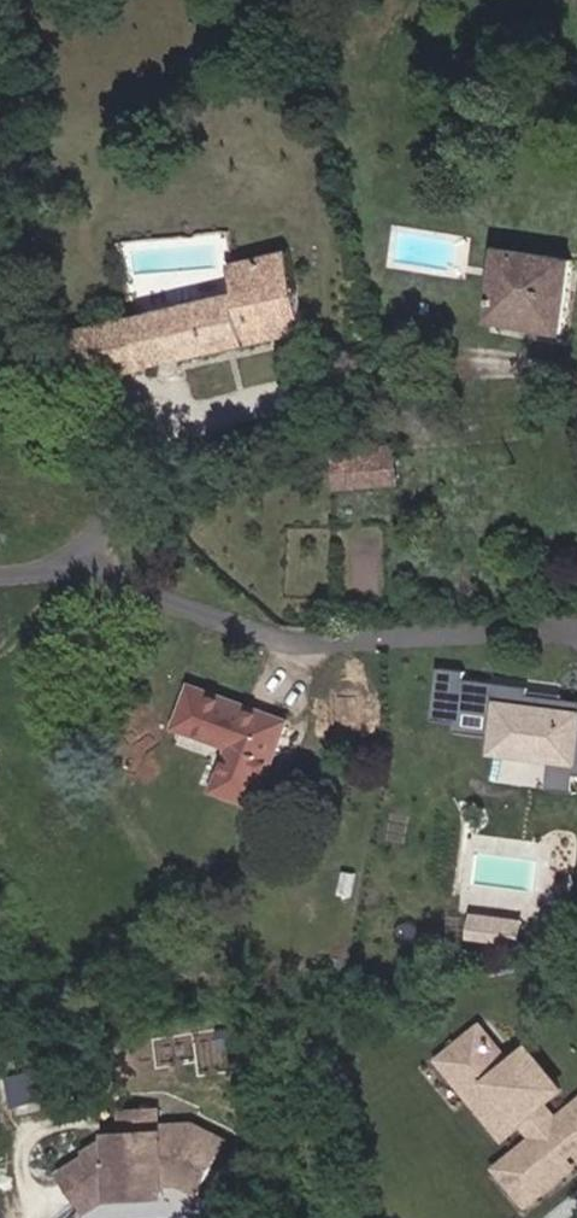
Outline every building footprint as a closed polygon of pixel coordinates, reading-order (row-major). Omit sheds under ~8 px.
[(493,319),(566,332),(576,261),(502,249),(493,319)] [(243,293),(141,316),(152,364),(308,330),(293,251),(291,251),(236,262),(243,293)] [(92,377),(152,364),(141,316),(82,329),(92,377)] [(362,460),(362,450),(361,439),(311,441),(312,457),(312,461),(362,460)] [(385,450),(362,450),(362,460),(363,467),(385,467),(385,450)] [(548,695),(549,688),(484,679),(485,672),(458,668),(451,719),(474,723),(473,732),(513,737),(538,740),(536,755),(569,759),(576,761),(576,699),(548,695)] [(201,705),(188,740),(242,757),(228,802),(272,816),(298,736),(201,705)] [(538,740),(513,737),(511,752),(536,755),(538,740)] [(576,791),(576,761),(569,759),(565,790),(576,791)] [(499,913),(481,910),(478,932),(496,935),(499,913)] [(496,935),(528,938),(531,916),(499,913),(496,935)] [(459,1053),(505,1111),(524,1095),(553,1132),(534,1148),(516,1163),(543,1196),(576,1169),(576,1151),(567,1138),(576,1130),(576,1114),(573,1117),(559,1099),(576,1084),(576,1083),(547,1045),(528,1060),(498,1023),(459,1053)] [(14,1104),(46,1099),(41,1067),(9,1072),(14,1104)] [(524,1095),(505,1111),(534,1148),(553,1132),(524,1095)] [(172,1130),(172,1121),(173,1106),(133,1106),(134,1131),(172,1130)] [(74,1167),(96,1201),(127,1183),(171,1182),(172,1170),(196,1170),(213,1179),(235,1138),(205,1122),(172,1121),(172,1130),(134,1131),(119,1131),(120,1150),(98,1150),(74,1167)] [(207,1190),(213,1179),(196,1170),(172,1170),(171,1182),(127,1183),(96,1201),(100,1210),(127,1194),(176,1195),(176,1184),(197,1184),(207,1190)]
